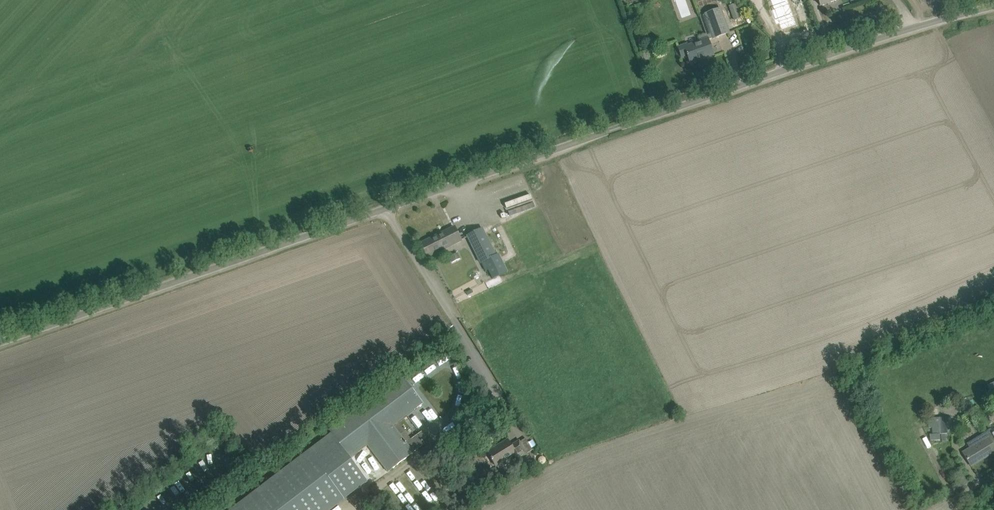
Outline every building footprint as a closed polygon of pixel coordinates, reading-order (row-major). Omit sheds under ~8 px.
[(681,16),(689,14),(685,0),(677,0),(681,16)] [(772,0),(777,11),(773,12),(779,23),(782,22),(785,30),(800,24),(790,0),(772,0)] [(738,2),(729,5),(734,20),(742,17),(738,2)] [(708,40),(726,34),(729,33),(720,9),(705,15),(712,32),(698,37),(700,41),(687,46),(686,44),(678,47),(681,57),(687,55),(687,57),(688,56),(690,62),(705,57),(706,58),(713,55),(708,40)] [(297,197),(301,193),(296,187),(292,191),(297,197)] [(428,257),(461,241),(454,227),(421,244),(428,257)] [(481,263),(496,256),(483,229),(467,237),(481,263)] [(452,262),(461,258),(458,252),(449,256),(452,262)] [(505,254),(485,264),(496,284),(515,274),(505,254)] [(482,273),(477,276),(485,292),(490,289),(482,273)] [(411,440),(398,422),(422,404),(401,376),(329,430),(331,433),(350,458),(367,445),(388,472),(424,445),(422,442),(427,438),(422,431),(411,440)] [(940,435),(941,435),(942,440),(948,439),(947,434),(953,434),(953,417),(928,418),(929,427),(929,428),(932,428),(933,435),(930,435),(930,441),(940,440),(940,435)] [(408,433),(412,429),(405,420),(400,423),(408,433)] [(971,466),(993,453),(993,433),(993,434),(993,435),(990,436),(988,432),(982,435),(984,440),(979,443),(977,439),(968,444),(970,448),(963,453),(971,466)] [(331,433),(229,509),(329,509),(367,481),(350,458),(331,433)] [(512,446),(508,440),(488,453),(491,459),(492,461),(492,460),(496,466),(497,466),(499,469),(507,465),(505,461),(515,455),(518,461),(527,455),(526,454),(531,451),(525,441),(520,444),(519,442),(512,446)]
